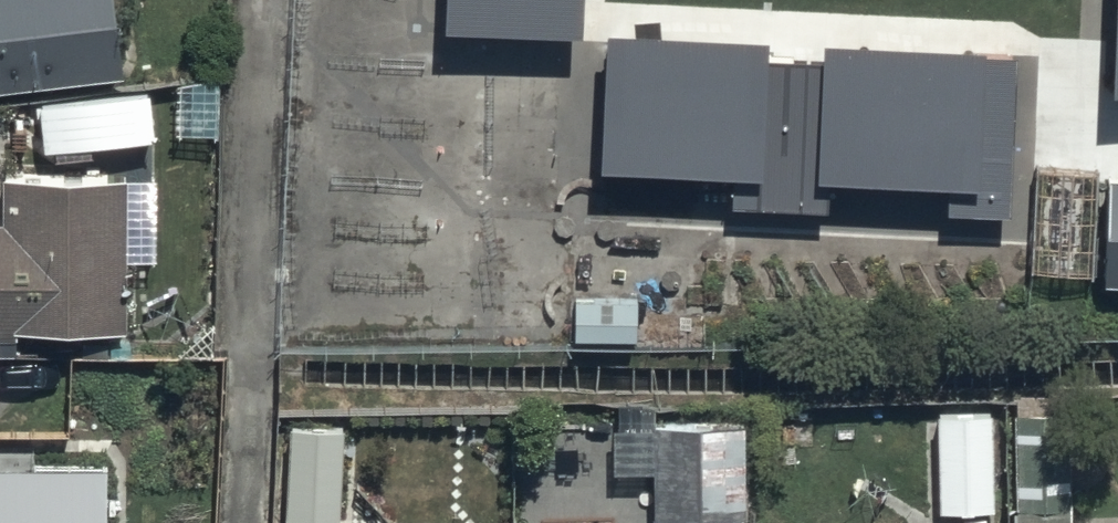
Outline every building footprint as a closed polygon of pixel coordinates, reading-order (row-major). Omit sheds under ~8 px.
[(127,63),(119,0),(0,0),(0,80),(127,63)] [(439,17),(575,24),(577,0),(439,0),(439,17)] [(1096,73),(1117,74),(1117,0),(1100,0),(1096,73)] [(980,206),(987,69),(613,50),(606,187),(980,206)] [(128,323),(126,158),(5,159),(5,207),(0,207),(0,324),(128,323)] [(1099,171),(1093,277),(1117,278),(1117,172),(1099,171)] [(932,509),(988,507),(984,409),(928,411),(932,509)] [(1059,410),(1010,411),(1013,522),(1062,522),(1059,410)] [(652,518),(741,515),(737,416),(647,419),(652,518)] [(279,517),(336,520),(341,425),(283,423),(279,517)] [(108,453),(0,453),(0,522),(108,522),(108,453)]
